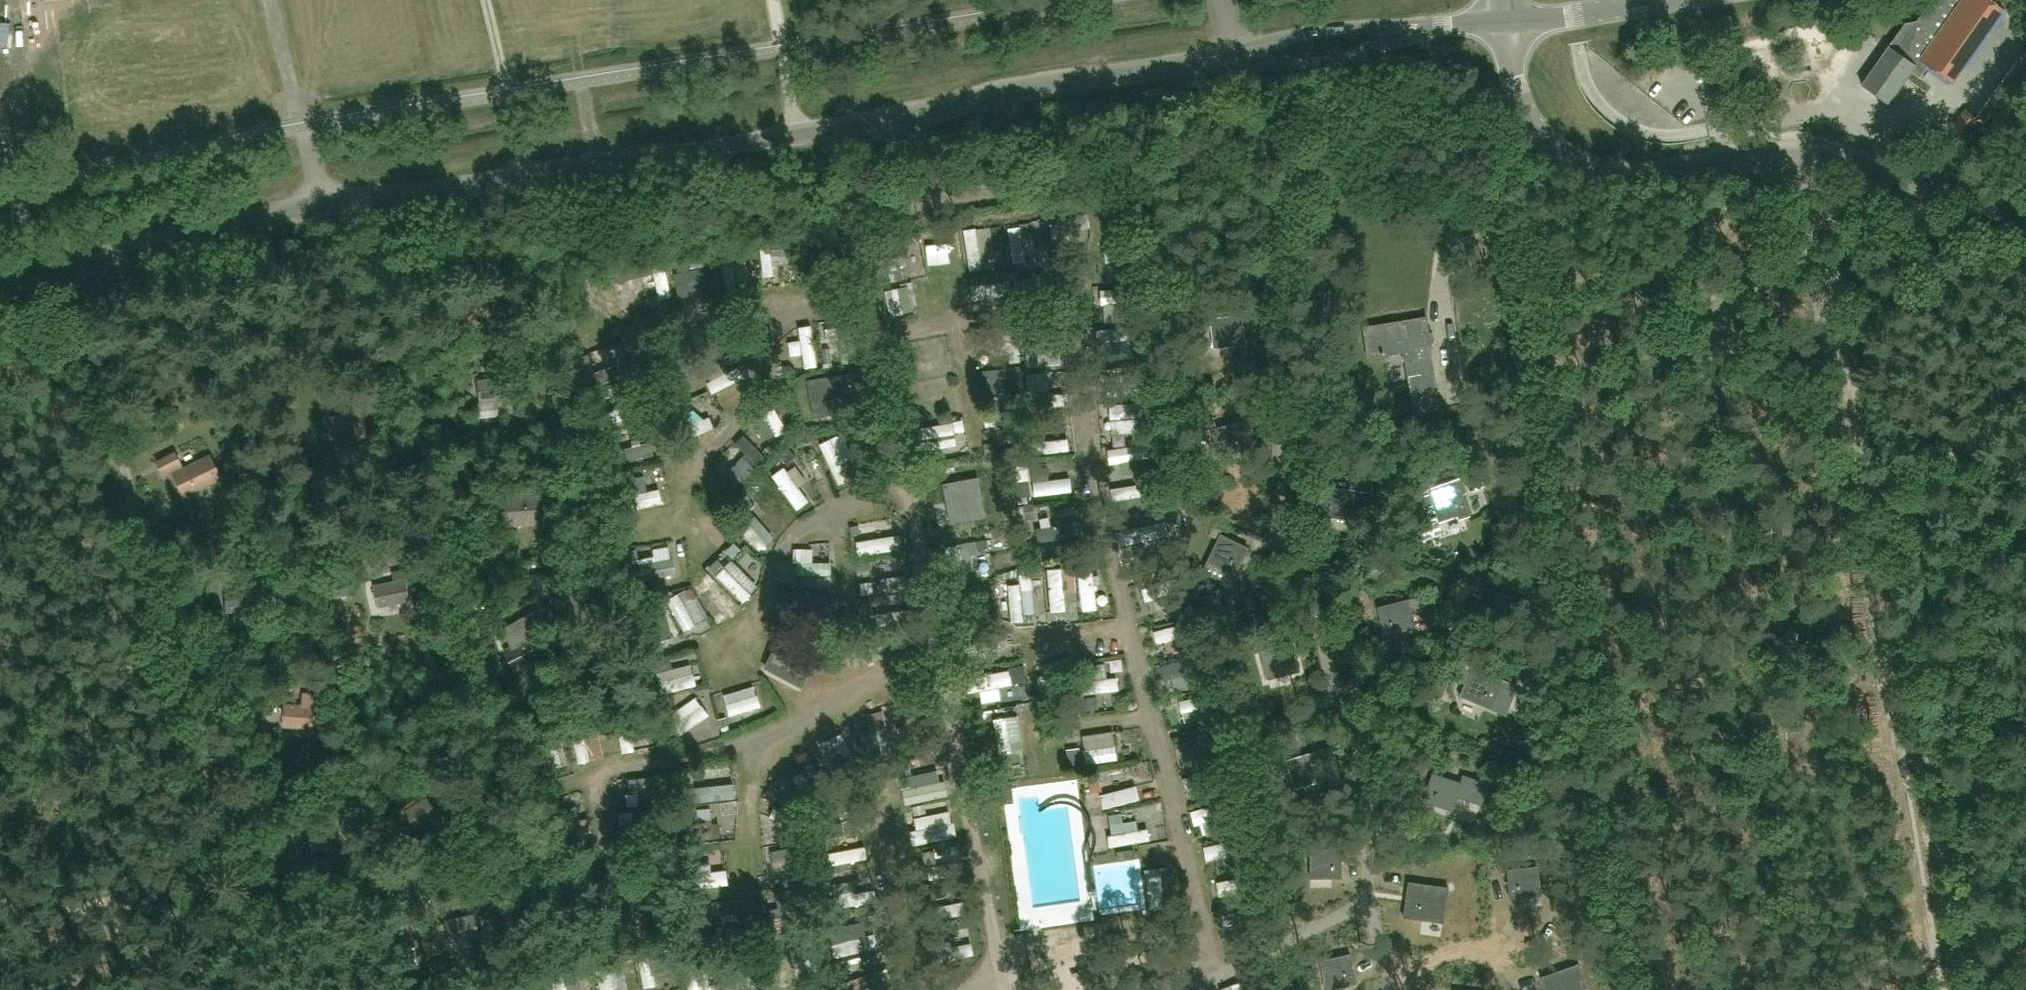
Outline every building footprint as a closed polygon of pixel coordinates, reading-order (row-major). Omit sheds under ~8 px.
[(1917,22),(1905,24),(1862,85),(1888,104),(1911,72),(1919,78),(1927,66),(1952,83),(2004,9),(1990,0),(1932,0),(1917,22)] [(2010,141),(2025,120),(2008,107),(1993,128),(2010,141)] [(1978,121),(1963,110),(1950,128),(1964,140),(1978,121)] [(1026,232),(1014,234),(1020,267),(1032,265),(1026,232)] [(974,267),(986,267),(984,234),(972,235),(974,267)] [(956,253),(967,252),(965,235),(955,236),(956,253)] [(948,265),(958,262),(952,242),(942,245),(948,265)] [(931,246),(935,267),(946,265),(941,244),(931,246)] [(779,252),(769,252),(769,279),(778,279),(779,252)] [(885,265),(887,277),(914,270),(912,259),(885,265)] [(936,278),(963,273),(961,267),(935,272),(936,278)] [(587,299),(616,291),(613,281),(584,289),(587,299)] [(627,310),(644,305),(636,282),(620,287),(627,310)] [(915,289),(896,292),(900,319),(920,315),(915,289)] [(611,315),(610,302),(576,304),(577,316),(611,315)] [(1242,315),(1211,318),(1214,348),(1245,345),(1242,315)] [(1411,394),(1436,390),(1429,347),(1431,347),(1426,317),(1364,328),(1369,357),(1404,351),(1411,394)] [(1021,330),(979,332),(980,357),(1023,355),(1021,330)] [(1046,343),(1031,344),(1032,361),(1046,361),(1047,374),(1065,372),(1065,357),(1047,358),(1046,343)] [(503,354),(504,376),(527,373),(522,351),(503,354)] [(924,375),(943,374),(942,363),(924,364),(924,375)] [(844,373),(810,378),(816,415),(849,410),(844,373)] [(498,410),(513,408),(509,377),(478,380),(481,402),(497,400),(498,410)] [(931,378),(915,377),(915,387),(931,388),(931,378)] [(1113,379),(1114,393),(1131,391),(1130,378),(1113,379)] [(945,386),(915,391),(917,405),(947,399),(945,386)] [(715,395),(699,401),(705,417),(720,412),(715,395)] [(1071,397),(1051,398),(1053,417),(1072,416),(1071,397)] [(614,412),(617,430),(641,426),(638,407),(614,412)] [(344,415),(332,417),(338,449),(368,444),(362,411),(348,414),(347,411),(344,412),(344,415)] [(1128,412),(1118,411),(1115,434),(1126,435),(1128,412)] [(1196,433),(1211,429),(1218,457),(1249,450),(1241,421),(1217,428),(1214,415),(1193,420),(1196,433)] [(1073,432),(1054,435),(1059,460),(1078,457),(1073,432)] [(801,456),(812,488),(835,479),(836,482),(848,477),(836,443),(801,456)] [(211,453),(183,466),(176,452),(157,461),(164,476),(173,471),(186,498),(224,480),(211,453)] [(1056,496),(1057,473),(1027,472),(1026,495),(1056,496)] [(1351,490),(1323,487),(1320,516),(1351,520),(1354,490),(1371,492),(1372,480),(1353,478),(1351,490)] [(1440,527),(1460,520),(1461,523),(1471,520),(1464,500),(1468,498),(1463,484),(1438,492),(1440,496),(1423,502),(1426,512),(1434,509),(1440,527)] [(539,494),(489,497),(489,509),(503,508),(504,525),(541,523),(539,494)] [(745,533),(768,557),(783,542),(759,518),(745,533)] [(1450,529),(1452,541),(1478,536),(1476,525),(1450,529)] [(1053,551),(1063,547),(1055,531),(1046,535),(1053,551)] [(1208,561),(1236,574),(1249,548),(1221,534),(1208,561)] [(1012,537),(997,541),(1000,553),(1015,548),(1012,537)] [(646,559),(679,555),(678,544),(644,548),(646,559)] [(799,551),(800,564),(819,563),(818,550),(799,551)] [(835,562),(816,566),(820,582),(839,578),(835,562)] [(1087,614),(1102,613),(1099,567),(1084,568),(1087,614)] [(375,585),(379,606),(410,600),(404,571),(393,572),(395,581),(375,585)] [(1019,630),(1041,627),(1034,573),(1024,574),(1026,586),(1013,588),(1019,630)] [(231,612),(262,611),(262,585),(252,585),(252,594),(238,594),(238,597),(231,597),(231,612)] [(1150,591),(1152,606),(1178,603),(1176,588),(1150,591)] [(721,624),(731,617),(715,589),(704,596),(721,624)] [(670,599),(692,636),(703,630),(681,592),(670,599)] [(1385,636),(1415,628),(1408,599),(1378,607),(1385,636)] [(653,623),(670,643),(682,634),(665,613),(653,623)] [(514,647),(505,652),(515,671),(522,668),(523,671),(535,665),(534,662),(543,657),(533,637),(543,632),(533,614),(504,629),(514,647)] [(1166,651),(1188,642),(1183,628),(1161,637),(1166,651)] [(1268,679),(1298,671),(1291,643),(1264,650),(1261,638),(1241,643),(1244,655),(1261,651),(1268,679)] [(816,657),(781,639),(766,667),(801,686),(816,657)] [(1465,685),(1460,698),(1506,717),(1518,689),(1458,664),(1451,679),(1465,685)] [(671,697),(702,693),(698,668),(667,672),(671,697)] [(1184,669),(1174,673),(1180,688),(1190,684),(1184,669)] [(1097,685),(1098,704),(1126,701),(1124,683),(1097,685)] [(730,695),(735,721),(767,715),(762,689),(730,695)] [(302,706),(285,704),(283,726),(304,727),(303,731),(313,732),(315,694),(303,694),(302,706)] [(673,718),(688,740),(716,721),(701,699),(673,718)] [(1210,723),(1205,705),(1187,709),(1192,728),(1210,723)] [(1014,721),(1004,722),(1006,764),(1031,763),(1030,755),(1016,755),(1014,721)] [(568,763),(580,761),(573,723),(561,726),(568,763)] [(1125,769),(1123,749),(1115,750),(1114,741),(1090,745),(1094,774),(1125,769)] [(1286,760),(1288,760),(1284,748),(1265,754),(1268,765),(1286,760)] [(1295,788),(1325,779),(1316,751),(1288,760),(1286,760),(1295,788)] [(944,761),(911,774),(916,786),(948,773),(944,761)] [(1005,804),(1015,802),(1012,787),(1010,772),(990,776),(995,805),(1005,804)] [(1463,776),(1461,782),(1432,773),(1424,802),(1453,811),(1458,797),(1468,800),(1475,779),(1463,776)] [(741,786),(695,788),(695,807),(742,806),(741,786)] [(1135,787),(1105,794),(1111,820),(1141,813),(1135,787)] [(422,836),(436,827),(440,832),(464,816),(453,798),(436,809),(427,795),(405,809),(422,836)] [(941,835),(962,836),(962,822),(941,821),(941,835)] [(697,830),(698,845),(729,843),(728,828),(697,830)] [(849,853),(869,848),(864,831),(829,841),(836,867),(852,862),(849,853)] [(1115,833),(1116,853),(1158,851),(1157,831),(1115,833)] [(804,847),(776,853),(778,862),(806,855),(804,847)] [(1211,856),(1217,873),(1237,866),(1231,849),(1211,856)] [(1311,878),(1342,878),(1342,849),(1311,849),(1311,878)] [(726,855),(701,859),(705,887),(731,883),(726,855)] [(1538,867),(1507,870),(1510,899),(1541,896),(1538,867)] [(1473,873),(1434,877),(1437,912),(1456,910),(1456,906),(1476,904),(1473,873)] [(843,901),(843,912),(865,913),(865,901),(843,901)] [(952,930),(974,925),(969,906),(948,911),(952,930)] [(451,941),(479,935),(475,914),(446,921),(451,941)] [(849,962),(866,957),(862,942),(845,946),(849,962)] [(979,949),(952,952),(954,967),(981,964),(979,949)] [(1320,961),(1326,989),(1356,983),(1350,954),(1320,961)] [(675,962),(663,965),(666,982),(679,979),(675,962)] [(1546,989),(1589,989),(1579,963),(1541,977),(1546,989)] [(652,967),(659,989),(667,986),(660,964),(652,967)] [(722,989),(751,989),(757,989),(754,966),(720,971),(722,989)]
